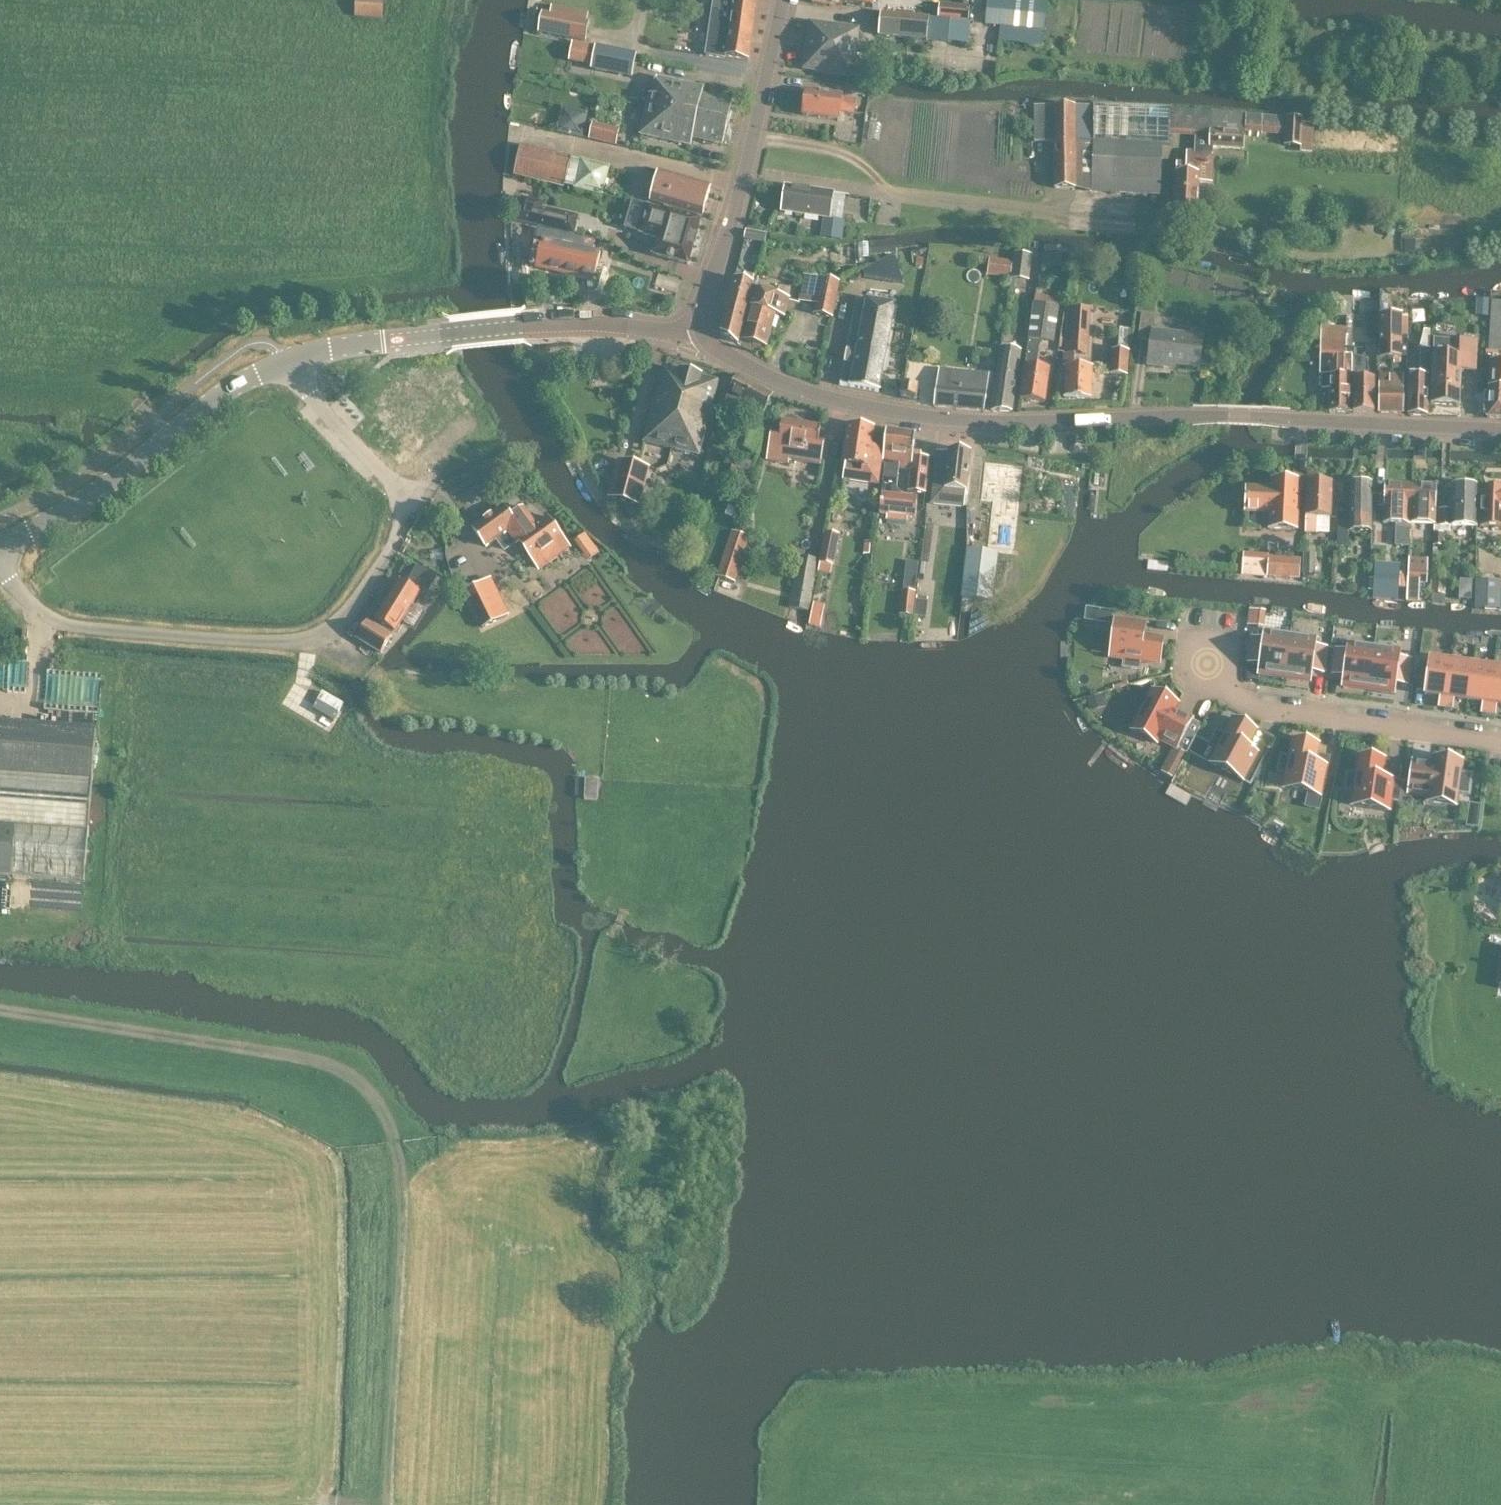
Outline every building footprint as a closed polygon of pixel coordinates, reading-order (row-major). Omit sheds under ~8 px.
[(380,0),(357,0),(357,15),(379,15),(380,0)] [(712,8),(754,15),(756,0),(713,0),(712,8)] [(999,25),(1044,29),(1047,1),(1034,0),(987,0),(985,23),(999,25)] [(537,33),(574,40),(585,42),(589,20),(587,20),(588,12),(551,6),(550,13),(541,12),(537,33)] [(724,55),(748,59),(754,15),(712,8),(705,55),(724,58),(724,55)] [(970,22),(886,13),(880,13),(878,35),(968,43),(970,22)] [(852,76),(858,28),(809,21),(802,69),(852,76)] [(631,76),(631,72),(634,54),(595,46),(591,68),(631,76)] [(649,94),(646,106),(726,124),(730,103),(700,96),(702,89),(656,78),(652,94),(649,94)] [(839,111),(853,113),(855,100),(841,98),(841,96),(805,91),(802,115),(838,120),(839,111)] [(1160,195),(1160,180),(1162,144),(1169,144),(1169,136),(1171,110),(1171,107),(1092,103),(1092,119),(1092,106),(1034,106),(1034,142),(1054,142),(1054,188),(1075,188),(1090,192),(1160,195)] [(639,135),(689,147),(691,138),(721,145),(726,124),(646,106),(639,135)] [(581,138),(587,113),(563,108),(557,132),(581,138)] [(1176,162),(1173,216),(1196,217),(1198,181),(1211,182),(1212,153),(1213,147),(1244,148),(1244,132),(1245,114),(1210,112),(1209,135),(1195,134),(1194,136),(1194,137),(1195,137),(1194,151),(1186,151),(1186,163),(1176,162)] [(1262,115),(1261,127),(1285,129),(1285,135),(1284,145),(1285,145),(1300,146),(1302,118),(1286,117),(1262,115)] [(591,122),(587,138),(615,144),(618,128),(591,122)] [(513,174),(564,185),(570,156),(520,145),(513,174)] [(578,159),(573,187),(604,193),(609,165),(578,159)] [(702,215),(710,185),(658,170),(650,200),(702,215)] [(785,185),(781,211),(830,218),(833,192),(785,185)] [(521,198),(516,220),(530,223),(573,233),(577,216),(542,208),(535,206),(536,201),(521,198)] [(695,237),(700,218),(665,208),(664,210),(647,205),(639,232),(656,237),(652,253),(687,264),(693,245),(694,246),(696,237),(695,237)] [(827,218),(824,236),(838,239),(841,221),(827,218)] [(600,251),(556,241),(558,233),(528,225),(524,247),(548,252),(564,256),(560,273),(593,281),(600,251)] [(744,237),(764,241),(765,234),(746,230),(744,237)] [(895,252),(895,246),(895,241),(869,242),(870,252),(895,252)] [(1012,276),(1028,278),(1036,279),(1038,263),(1030,262),(1030,254),(1014,252),(1012,276)] [(896,256),(881,261),(885,272),(900,266),(896,256)] [(987,273),(1011,276),(1013,261),(989,258),(987,273)] [(1131,259),(1128,278),(1138,280),(1141,261),(1131,259)] [(813,313),(832,317),(839,281),(803,274),(799,299),(815,302),(813,313)] [(737,343),(752,282),(734,277),(720,331),(737,343)] [(789,297),(756,288),(742,338),(766,344),(775,313),(784,315),(789,297)] [(1336,317),(1352,317),(1353,297),(1335,297),(1336,317)] [(844,362),(839,385),(878,392),(895,305),(868,300),(869,300),(866,299),(866,300),(856,298),(846,350),(843,362),(844,362)] [(1488,316),(1489,299),(1477,299),(1477,315),(1488,316)] [(1491,300),(1488,350),(1500,351),(1500,301),(1491,300)] [(1058,307),(1033,304),(1020,400),(1044,403),(1049,368),(1036,366),(1040,341),(1053,343),(1058,307)] [(1198,368),(1202,338),(1152,331),(1155,315),(1141,313),(1137,339),(1150,341),(1147,365),(1163,367),(1164,363),(1198,368)] [(1375,336),(1375,313),(1366,313),(1366,336),(1375,336)] [(1401,316),(1379,316),(1379,359),(1407,359),(1407,320),(1401,320),(1401,316)] [(813,331),(829,335),(831,323),(815,319),(813,331)] [(1354,348),(1345,347),(1345,327),(1321,326),(1320,356),(1352,357),(1354,357),(1354,348)] [(1408,414),(1426,415),(1429,348),(1430,332),(1421,332),(1421,348),(1419,348),(1418,376),(1410,375),(1408,414)] [(1460,371),(1475,371),(1476,339),(1433,338),(1431,403),(1459,404),(1460,371)] [(1082,354),(1083,340),(1065,339),(1064,352),(1063,366),(1066,366),(1064,397),(1090,399),(1092,367),(1074,366),(1074,353),(1082,354)] [(1000,347),(991,410),(1011,411),(1020,351),(1000,347)] [(1127,351),(1112,349),(1110,374),(1126,375),(1127,351)] [(1329,411),(1350,412),(1350,375),(1352,375),(1352,373),(1352,357),(1320,356),(1320,374),(1329,374),(1329,411)] [(1353,412),(1374,412),(1374,378),(1363,377),(1363,373),(1364,373),(1364,357),(1354,357),(1352,357),(1352,373),(1353,373),(1353,412)] [(1490,360),(1489,386),(1488,386),(1487,417),(1500,418),(1500,361),(1490,360)] [(643,441),(671,448),(690,373),(663,366),(643,441)] [(912,369),(911,384),(926,385),(927,370),(912,369)] [(989,374),(939,369),(933,406),(984,410),(989,374)] [(718,380),(690,373),(671,448),(699,455),(718,380)] [(727,399),(721,410),(736,417),(755,383),(737,374),(725,398),(727,399)] [(1378,413),(1403,413),(1403,375),(1379,375),(1378,413)] [(760,418),(772,393),(755,383),(736,417),(749,424),(753,414),(760,418)] [(900,397),(916,400),(918,389),(902,386),(900,397)] [(820,426),(781,420),(779,432),(770,431),(766,460),(788,463),(789,459),(820,464),(824,441),(818,440),(820,426)] [(848,424),(842,463),(845,463),(842,479),(877,484),(883,447),(871,445),(873,428),(848,424)] [(883,452),(884,464),(879,515),(886,517),(885,520),(906,523),(907,519),(914,519),(917,497),(903,496),(897,489),(899,467),(910,469),(907,491),(925,493),(928,458),(920,457),(921,452),(913,451),(915,434),(886,430),(883,452)] [(930,503),(964,507),(970,451),(948,448),(947,452),(936,451),(930,503)] [(741,495),(741,492),(751,462),(731,456),(728,465),(732,466),(724,490),(741,495)] [(612,477),(643,485),(648,466),(617,458),(612,477)] [(1012,541),(1020,465),(1014,465),(984,461),(982,461),(978,499),(989,500),(985,538),(1012,541)] [(643,485),(612,477),(607,496),(638,504),(643,485)] [(1296,513),(1298,481),(1271,480),(1271,489),(1246,488),(1245,511),(1270,512),(1269,528),(1294,529),(1295,513),(1296,513)] [(1305,532),(1316,532),(1329,533),(1331,482),(1306,481),(1305,532)] [(1370,530),(1371,517),(1371,483),(1351,482),(1350,517),(1357,517),(1357,530),(1370,530)] [(1384,483),(1383,523),(1396,523),(1395,544),(1408,545),(1409,517),(1410,517),(1411,503),(1412,484),(1384,483)] [(1436,485),(1412,484),(1411,503),(1410,517),(1410,523),(1428,524),(1429,509),(1435,509),(1436,485)] [(1439,525),(1476,526),(1477,487),(1451,486),(1450,510),(1439,510),(1439,525)] [(1481,487),(1480,527),(1500,527),(1500,487),(1481,487)] [(486,546),(496,539),(504,549),(517,540),(532,560),(533,559),(540,568),(568,548),(561,538),(562,537),(547,516),(535,524),(523,507),(509,516),(502,506),(472,528),(486,546)] [(1337,546),(1347,546),(1347,520),(1336,521),(1337,546)] [(739,524),(736,532),(733,531),(719,577),(734,582),(749,536),(747,536),(749,527),(739,524)] [(826,531),(819,562),(810,613),(823,615),(832,565),(839,534),(826,531)] [(1443,532),(1432,531),(1432,545),(1442,545),(1443,532)] [(925,575),(927,549),(911,548),(910,574),(925,575)] [(988,551),(967,549),(961,598),(983,600),(988,551)] [(1315,554),(1302,554),(1302,575),(1315,576),(1315,554)] [(790,607),(808,611),(817,559),(799,556),(790,607)] [(1300,559),(1268,557),(1267,576),(1298,578),(1300,559)] [(417,565),(406,583),(400,580),(375,619),(395,631),(421,588),(428,592),(437,577),(417,565)] [(1427,569),(1408,568),(1407,582),(1426,583),(1427,569)] [(1431,593),(1444,594),(1445,571),(1432,571),(1431,593)] [(1374,577),(1374,591),(1397,592),(1398,573),(1389,572),(1389,578),(1374,577)] [(588,611),(577,579),(552,587),(562,619),(588,611)] [(1499,609),(1500,609),(1500,589),(1500,580),(1475,580),(1475,608),(1487,608),(1499,609)] [(481,582),(464,591),(482,627),(499,619),(481,582)] [(912,617),(915,592),(915,591),(902,590),(898,614),(912,617)] [(606,601),(614,617),(631,609),(623,593),(606,601)] [(1092,606),(1110,609),(1112,598),(1094,595),(1092,606)] [(927,601),(915,600),(913,615),(925,617),(927,601)] [(1145,623),(1114,618),(1109,656),(1124,658),(1123,667),(1139,669),(1140,661),(1159,663),(1163,637),(1142,635),(1143,625),(1145,625),(1145,623)] [(392,636),(372,624),(367,621),(356,638),(381,653),(392,636)] [(1264,631),(1262,638),(1251,636),(1247,661),(1247,662),(1259,663),(1258,673),(1284,677),(1289,634),(1264,631)] [(1284,677),(1309,680),(1311,671),(1323,672),(1326,647),(1314,645),(1315,638),(1289,634),(1284,677)] [(1331,673),(1343,675),(1342,685),(1368,689),(1374,646),(1348,642),(1347,650),(1335,648),(1331,673)] [(1399,650),(1374,646),(1368,689),(1393,692),(1395,682),(1407,684),(1410,659),(1398,657),(1399,650)] [(1445,707),(1446,697),(1451,661),(1429,658),(1424,694),(1440,696),(1438,706),(1445,707)] [(1453,698),(1468,700),(1473,664),(1451,661),(1446,697),(1445,707),(1452,708),(1453,698)] [(1488,713),(1489,703),(1494,667),(1473,664),(1468,700),(1482,702),(1481,712),(1488,713)] [(1500,705),(1500,668),(1494,667),(1489,703),(1488,713),(1495,714),(1496,704),(1500,705)] [(310,700),(330,713),(339,700),(319,687),(310,700)] [(1152,689),(1131,729),(1156,743),(1159,739),(1173,746),(1160,771),(1171,777),(1185,752),(1176,748),(1192,718),(1178,711),(1177,713),(1173,711),(1178,703),(1152,689)] [(1243,780),(1257,752),(1255,751),(1255,752),(1246,748),(1256,729),(1233,717),(1224,734),(1216,730),(1208,745),(1216,749),(1209,762),(1243,780)] [(84,882),(87,831),(88,831),(96,729),(0,721),(0,876),(84,882)] [(1282,787),(1320,795),(1326,765),(1324,764),(1324,766),(1314,763),(1318,743),(1293,737),(1289,756),(1280,755),(1277,771),(1285,773),(1282,787)] [(1389,810),(1393,779),(1391,779),(1391,780),(1381,779),(1384,758),(1358,754),(1355,773),(1347,772),(1345,789),(1353,790),(1351,805),(1389,810)] [(1469,794),(1472,773),(1460,772),(1462,760),(1433,756),(1431,765),(1427,764),(1427,762),(1412,760),(1407,793),(1427,796),(1426,801),(1456,805),(1457,793),(1469,794)] [(584,779),(584,800),(596,800),(597,780),(584,779)] [(1475,998),(1500,1002),(1500,955),(1481,952),(1475,998)]
